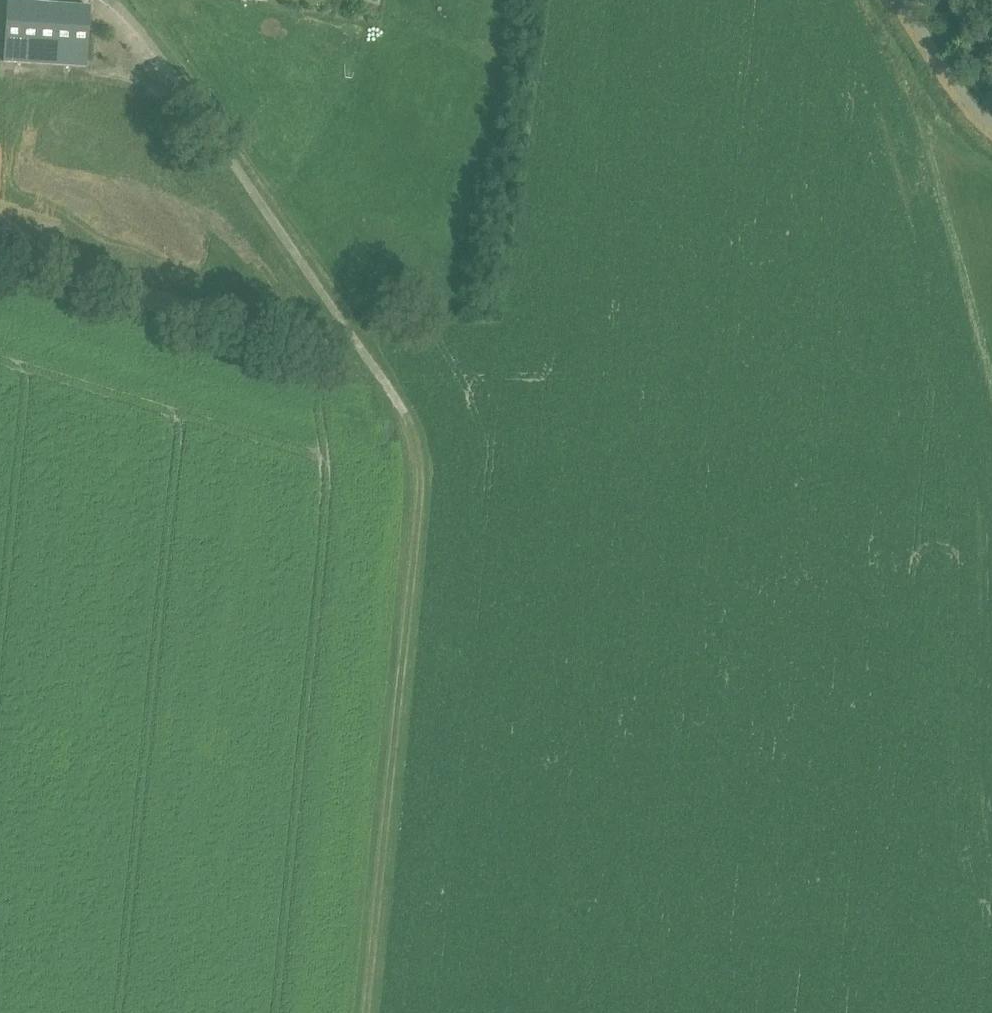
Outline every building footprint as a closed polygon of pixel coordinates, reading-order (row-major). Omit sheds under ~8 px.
[(16,4),(16,21),(28,21),(29,4),(16,4)] [(98,68),(98,26),(14,25),(13,67),(98,68)]
